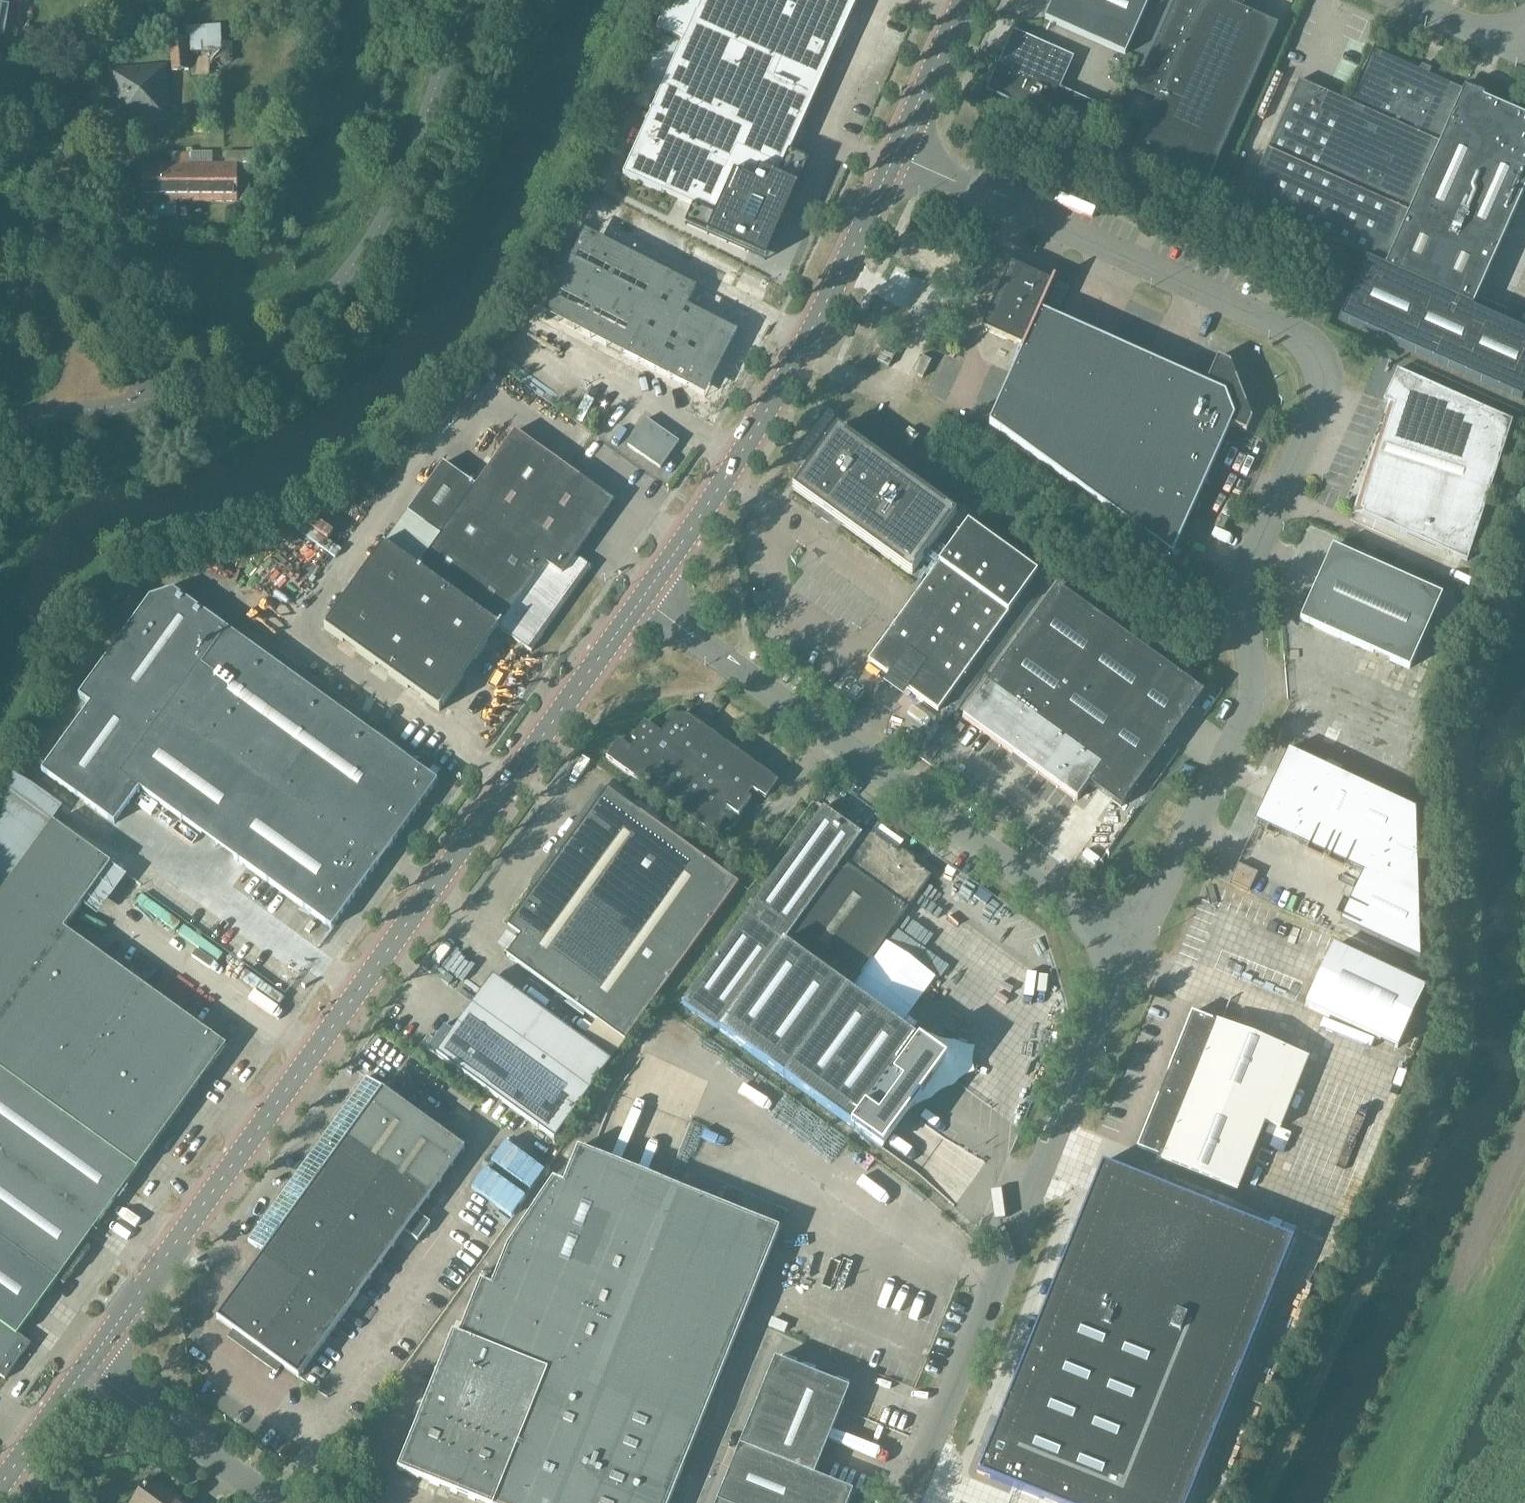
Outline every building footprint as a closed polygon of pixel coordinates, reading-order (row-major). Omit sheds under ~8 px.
[(7,40),(13,0),(0,0),(0,39),(7,40)] [(753,234),(858,0),(701,0),(623,175),(753,234)] [(1045,19),(1125,55),(1150,0),(1053,0),(1045,19)] [(1133,156),(1206,188),(1278,28),(1242,13),(1247,0),(1176,0),(1135,93),(1157,103),(1133,156)] [(187,70),(186,51),(189,51),(191,70),(222,68),(221,51),(219,27),(184,29),(185,39),(169,40),(171,71),(187,70)] [(990,90),(1046,115),(1071,59),(1015,34),(990,90)] [(1484,99),(1484,98),(1484,97),(1484,96),(1484,95),(1483,94),(1483,93),(1482,92),(1481,92),(1480,91),(1479,90),(1479,91),(1469,86),(1466,92),(1375,51),(1352,105),(1299,81),(1244,205),(1367,260),(1341,319),(1522,400),(1524,393),(1524,333),(1502,322),(1472,309),(1473,307),(1524,189),(1524,118),(1484,99)] [(164,106),(168,105),(165,67),(109,71),(114,127),(166,123),(164,106)] [(188,165),(188,155),(176,154),(176,165),(141,166),(141,202),(237,203),(238,165),(188,165)] [(569,223),(526,306),(705,398),(748,314),(569,223)] [(984,323),(988,331),(1023,347),(1021,352),(1022,352),(990,424),(1172,556),(1173,556),(1231,426),(1247,433),(1253,421),(1231,363),(1218,358),(1206,385),(1042,311),(1056,279),(1054,278),(1052,283),(1017,267),(1008,270),(984,323)] [(906,289),(911,278),(905,275),(897,271),(892,282),(906,289)] [(877,361),(889,367),(896,354),(884,347),(877,361)] [(932,361),(921,356),(912,373),(919,376),(923,378),(932,361)] [(1395,405),(1361,509),(1364,510),(1363,514),(1468,561),(1512,421),(1397,370),(1383,401),(1395,405)] [(879,427),(882,421),(877,419),(876,418),(873,424),(879,427)] [(679,442),(647,419),(628,445),(661,468),(679,442)] [(932,558),(939,548),(943,551),(954,536),(945,530),(956,514),(837,428),(793,489),(912,575),(924,559),(936,568),(939,563),(932,558)] [(919,436),(910,428),(901,440),(911,447),(919,436)] [(532,651),(589,571),(592,567),(576,556),(614,502),(515,431),(475,486),(443,463),(407,513),(440,536),(417,567),(385,544),(333,617),(324,629),(440,712),(499,629),(532,652),(532,651)] [(954,542),(939,563),(936,568),(868,661),(938,711),(952,692),(1023,593),(1038,574),(968,523),(954,542)] [(1300,620),(1410,669),(1443,596),(1333,547),(1300,620)] [(1089,784),(1122,808),(1204,693),(1058,587),(963,718),(1078,801),(1089,784)] [(42,771),(115,824),(140,789),(331,928),(438,781),(173,590),(150,598),(79,696),(90,704),(42,771)] [(613,757),(712,829),(721,816),(736,827),(742,818),(735,814),(753,789),(761,795),(770,783),(697,730),(700,726),(692,720),(686,718),(680,717),(677,718),(674,720),(671,722),(669,724),(658,739),(646,730),(630,751),(622,745),(613,757)] [(1255,822),(1328,856),(1362,784),(1289,750),(1255,822)] [(1362,784),(1328,856),(1363,873),(1340,922),(1420,960),(1416,810),(1362,784)] [(521,936),(507,956),(625,1041),(739,884),(608,789),(508,927),(521,936)] [(746,917),(682,1004),(882,1149),(933,1079),(945,1077),(954,1083),(960,1074),(972,1072),(972,1050),(909,1034),(849,991),(932,877),(866,829),(861,835),(824,808),(746,917)] [(139,1168),(226,1046),(64,929),(111,864),(52,822),(0,895),(0,1068),(139,1168)] [(1425,989),(1333,946),(1305,1006),(1397,1049),(1425,989)] [(428,1049),(554,1140),(611,1061),(494,977),(454,1031),(445,1025),(428,1049)] [(1192,1014),(1137,1149),(1162,1159),(1161,1161),(1238,1191),(1293,1052),(1217,1022),(1216,1023),(1192,1014)] [(5,1380),(31,1344),(18,1335),(58,1280),(64,1285),(91,1248),(84,1243),(139,1168),(0,1068),(0,1376),(5,1380)] [(264,1253),(217,1318),(253,1344),(248,1351),(271,1368),(276,1361),(299,1378),(465,1149),(383,1090),(366,1078),(308,1159),(248,1241),(264,1253)] [(978,1473),(1052,1502),(1187,1502),(1293,1240),(1102,1163),(978,1473)] [(853,1492),(814,1477),(849,1390),(775,1360),(717,1502),(849,1502),(853,1492)] [(337,1481),(348,1489),(357,1476),(346,1469),(337,1481)] [(150,1479),(133,1502),(183,1502),(150,1479)]
